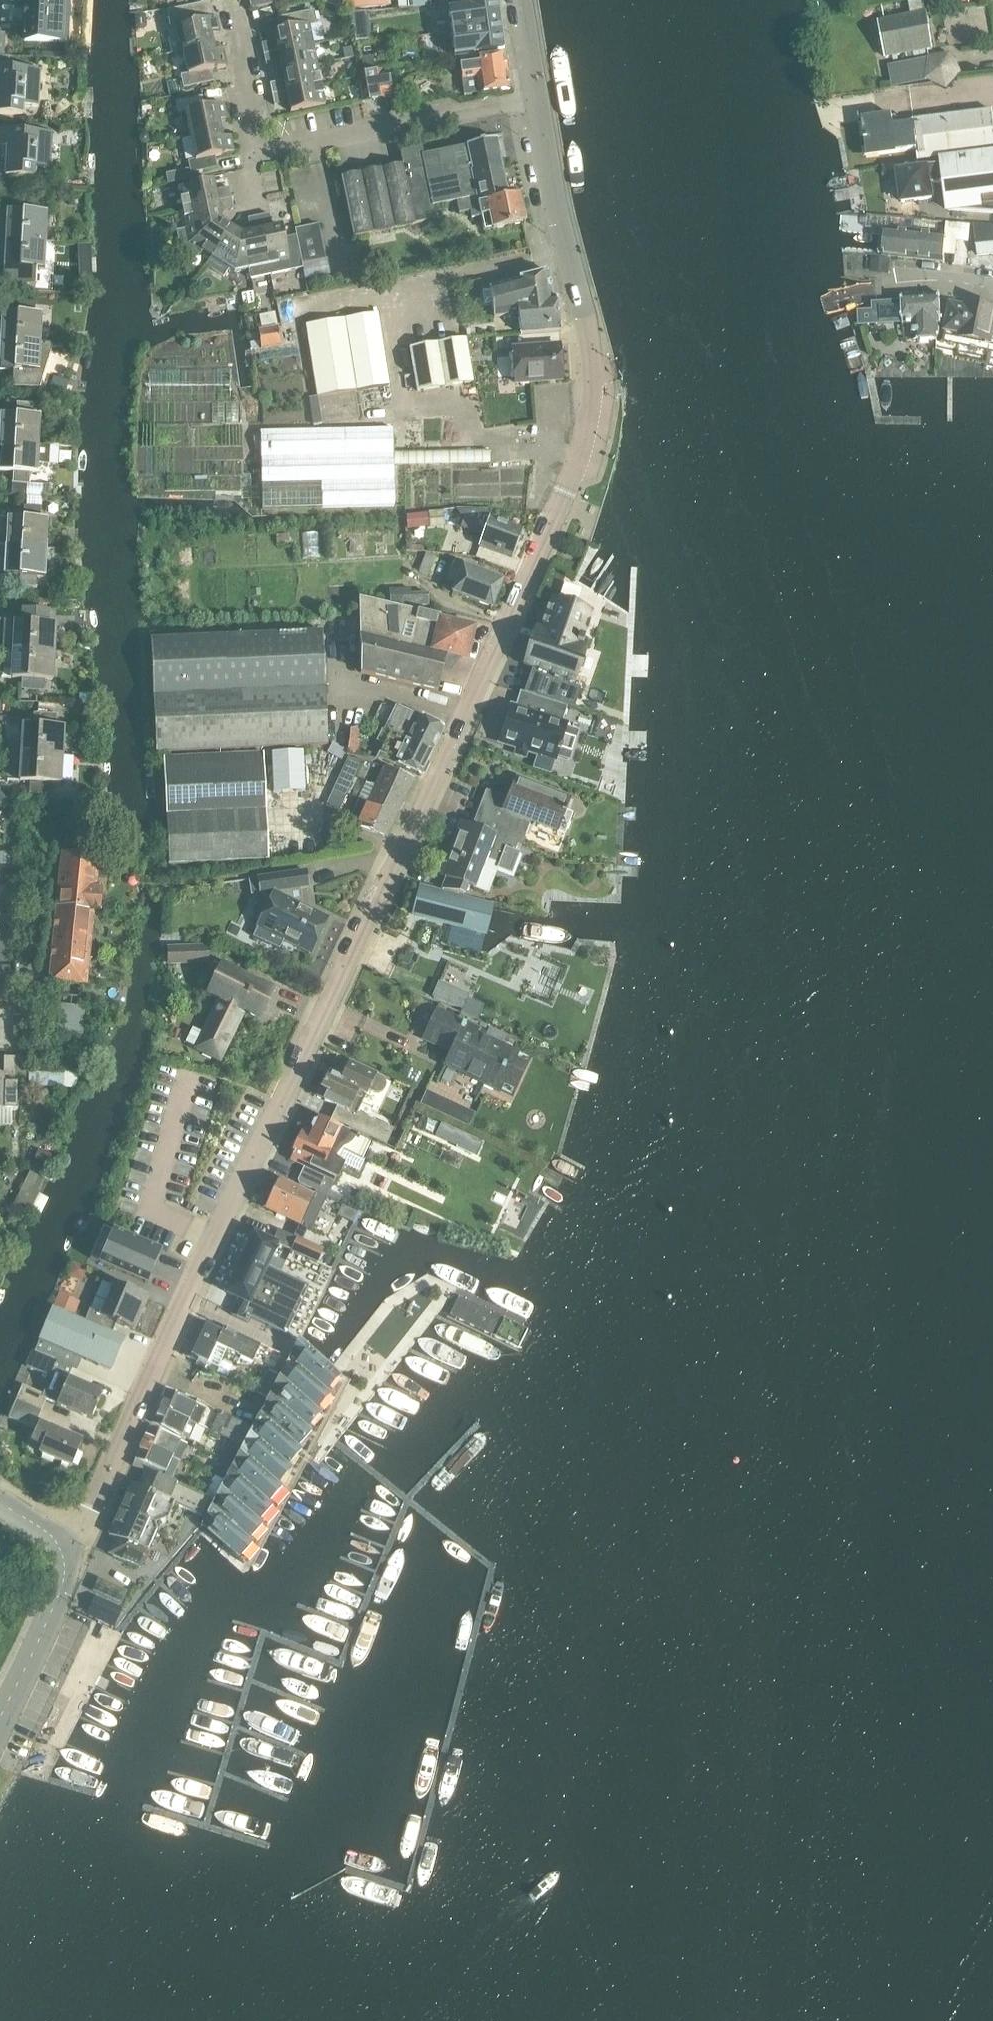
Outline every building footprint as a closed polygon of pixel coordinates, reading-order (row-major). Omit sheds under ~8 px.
[(25,40),(31,40),(60,42),(65,42),(67,0),(26,0),(25,40)] [(251,9),(279,3),(279,0),(249,0),(251,9)] [(342,9),(341,0),(316,0),(342,9)] [(498,0),(475,0),(447,4),(451,28),(501,21),(498,0)] [(933,49),(924,0),(909,0),(911,15),(880,21),(887,57),(933,49)] [(172,29),(179,27),(184,51),(214,44),(213,35),(220,34),(217,18),(215,19),(211,1),(169,10),(172,29)] [(275,31),(277,40),(263,43),(265,54),(314,43),(310,25),(318,23),(315,9),(278,17),(281,29),(275,31)] [(351,14),(349,14),(350,26),(353,26),(353,35),(354,41),(367,40),(367,33),(364,13),(351,14)] [(501,21),(451,28),(455,53),(505,45),(501,21)] [(319,63),(314,43),(265,54),(268,64),(280,61),(282,70),(319,63)] [(216,53),(214,44),(184,51),(189,74),(182,75),(184,88),(213,82),(211,70),(227,67),(224,51),(216,53)] [(350,47),(342,48),(344,58),(352,57),(350,47)] [(927,79),(945,88),(961,71),(950,53),(928,56),(926,78),(927,79)] [(506,54),(460,59),(463,95),(479,93),(510,90),(506,55),(506,54)] [(40,69),(9,68),(9,56),(0,56),(0,113),(22,114),(23,104),(38,105),(40,69)] [(374,67),(373,56),(361,57),(363,68),(374,67)] [(927,79),(926,78),(928,56),(888,64),(892,86),(927,79)] [(271,82),(273,93),(323,83),(319,63),(282,70),(284,79),(271,82)] [(381,70),(357,74),(362,102),(385,98),(385,96),(392,95),(388,71),(381,73),(381,70)] [(328,104),(323,83),(273,93),(275,104),(289,101),(292,112),(328,104)] [(188,113),(193,136),(221,130),(219,121),(227,119),(224,104),(211,107),(208,95),(177,101),(180,114),(188,113)] [(992,150),(992,110),(913,121),(913,123),(893,125),(892,116),(868,119),(873,155),(916,149),(918,160),(992,150)] [(52,131),(0,129),(0,146),(7,146),(6,176),(35,177),(35,168),(50,169),(52,131)] [(231,137),(223,139),(221,130),(193,136),(197,159),(189,161),(191,170),(192,173),(218,168),(216,156),(234,152),(231,137)] [(456,201),(456,202),(478,197),(479,203),(509,197),(509,196),(496,138),(466,144),(467,146),(424,155),(423,147),(401,152),(403,164),(341,178),(354,237),(437,219),(434,206),(456,201)] [(992,212),(992,153),(941,160),(942,165),(898,171),(902,202),(933,198),(931,185),(944,184),(947,209),(992,212)] [(191,170),(173,174),(175,183),(193,179),(192,173),(191,170)] [(212,180),(179,187),(183,208),(230,198),(228,188),(214,190),(212,180)] [(526,223),(519,194),(509,196),(509,197),(479,203),(478,197),(456,202),(459,213),(470,211),(471,218),(481,215),(482,217),(485,231),(493,229),(493,230),(526,223)] [(183,208),(187,228),(219,221),(218,213),(233,210),(230,198),(183,208)] [(0,209),(0,238),(46,240),(48,211),(40,211),(41,200),(23,199),(23,210),(0,209)] [(304,267),(303,263),(298,241),(297,235),(285,237),(283,226),(273,228),(270,214),(259,216),(271,273),(304,267)] [(242,234),(251,278),(271,273),(259,216),(249,218),(252,232),(242,234)] [(867,216),(867,228),(884,229),(935,233),(936,221),(867,216)] [(970,238),(971,221),(948,220),(947,237),(970,238)] [(187,228),(175,230),(179,248),(187,256),(199,255),(203,251),(211,256),(213,257),(231,228),(219,221),(187,228)] [(297,235),(298,241),(322,236),(319,224),(296,229),(297,235)] [(992,251),(992,226),(975,226),(978,253),(992,251)] [(250,278),(251,278),(242,234),(231,228),(213,257),(211,256),(206,264),(223,275),(229,268),(234,271),(248,268),(250,278)] [(884,229),(883,256),(894,257),(943,260),(944,233),(935,233),(884,229)] [(327,258),(322,236),(298,241),(303,263),(327,258)] [(46,240),(0,238),(0,267),(4,267),(3,285),(37,287),(38,269),(45,269),(46,240)] [(548,272),(520,279),(526,311),(519,313),(522,334),(563,331),(557,296),(552,296),(548,272)] [(495,318),(519,313),(526,311),(520,279),(490,288),(490,291),(485,292),(487,305),(493,304),(495,318)] [(241,293),(242,299),(243,305),(246,304),(254,303),(252,291),(241,293)] [(175,301),(177,294),(168,292),(167,299),(175,301)] [(867,310),(858,311),(858,313),(858,315),(858,324),(860,324),(865,323),(884,323),(903,322),(913,322),(914,340),(923,340),(940,339),(940,321),(939,294),(902,295),(903,300),(903,302),(903,303),(897,303),(892,303),(872,304),(871,304),(872,310),(869,310),(867,310)] [(41,342),(43,314),(35,313),(36,301),(19,300),(18,300),(18,313),(0,311),(0,340),(41,342)] [(945,329),(960,332),(959,336),(968,338),(990,342),(991,337),(992,337),(992,305),(975,301),(966,300),(964,306),(949,303),(945,329)] [(318,396),(390,384),(378,313),(307,325),(318,396)] [(262,348),(282,345),(279,328),(259,332),(262,348)] [(411,347),(419,391),(473,381),(466,338),(411,347)] [(53,343),(41,342),(0,340),(0,369),(13,370),(12,386),(40,387),(53,343)] [(510,348),(513,382),(562,379),(559,345),(510,348)] [(322,423),(317,396),(309,398),(313,424),(322,423)] [(40,444),(41,415),(34,415),(34,403),(16,402),(16,414),(0,413),(0,420),(0,442),(40,444)] [(259,431),(261,509),(395,506),(393,429),(259,431)] [(40,445),(40,444),(0,442),(0,471),(13,472),(12,483),(30,484),(31,472),(38,473),(39,464),(48,465),(50,446),(40,445)] [(465,449),(422,449),(422,460),(465,460),(465,449)] [(47,547),(49,519),(41,518),(42,506),(24,505),(23,518),(8,517),(0,516),(0,545),(47,547)] [(429,526),(428,513),(406,515),(408,529),(429,526)] [(459,527),(479,534),(482,527),(486,528),(481,544),(512,556),(521,531),(484,517),(482,523),(464,516),(459,527)] [(303,558),(318,557),(318,533),(302,533),(303,558)] [(46,576),(47,547),(0,545),(0,546),(6,546),(4,574),(20,575),(19,587),(38,588),(38,575),(46,576)] [(418,571),(428,575),(434,558),(425,555),(418,571)] [(453,593),(467,598),(478,571),(453,561),(446,579),(456,583),(453,593)] [(492,608),(503,581),(478,571),(467,598),(492,608)] [(535,626),(522,664),(532,667),(524,691),(566,705),(572,707),(579,685),(563,680),(564,678),(573,681),(585,644),(580,642),(591,611),(575,605),(580,589),(563,583),(558,599),(550,597),(540,628),(535,626)] [(409,588),(388,589),(389,604),(409,609),(410,606),(428,605),(427,594),(410,594),(409,588)] [(389,604),(361,597),(361,616),(361,634),(361,672),(438,690),(443,670),(447,654),(461,658),(467,659),(468,654),(471,653),(473,646),(470,645),(475,628),(439,619),(439,616),(409,609),(389,604)] [(6,619),(4,648),(13,648),(55,651),(56,621),(49,621),(49,610),(23,609),(22,620),(15,619),(6,619)] [(323,631),(152,639),(157,752),(328,743),(323,631)] [(45,679),(53,679),(55,651),(13,648),(12,677),(25,678),(24,689),(45,691),(45,679)] [(512,704),(501,741),(537,753),(533,766),(549,771),(555,755),(566,759),(576,729),(565,726),(567,722),(561,720),(566,705),(524,691),(521,690),(516,705),(512,704)] [(395,704),(383,730),(432,751),(443,727),(395,704)] [(23,723),(23,725),(21,751),(62,754),(64,725),(56,724),(57,713),(37,712),(36,724),(23,723)] [(429,764),(428,760),(432,751),(383,730),(379,740),(387,743),(379,759),(390,761),(421,776),(421,774),(425,773),(429,764)] [(350,740),(348,754),(358,755),(360,741),(350,740)] [(60,782),(62,754),(21,751),(19,780),(33,781),(32,792),(52,793),(53,782),(60,782)] [(303,751),(271,752),(273,792),(304,791),(303,751)] [(265,753),(165,757),(168,818),(269,813),(266,753),(265,753)] [(347,756),(341,770),(354,776),(361,760),(347,756)] [(384,766),(376,784),(404,798),(413,779),(384,766)] [(341,770),(333,788),(346,794),(354,776),(341,770)] [(487,802),(482,816),(508,826),(504,838),(517,844),(521,845),(531,820),(557,830),(565,833),(572,813),(565,810),(570,797),(516,776),(507,798),(503,808),(487,802)] [(365,798),(364,800),(396,815),(404,798),(376,784),(369,800),(365,798)] [(333,788),(326,804),(339,810),(346,794),(333,788)] [(346,816),(345,820),(386,837),(393,822),(396,815),(364,800),(363,802),(359,801),(351,818),(346,816)] [(269,813),(168,818),(170,863),(255,859),(270,859),(272,858),(269,813)] [(461,821),(440,874),(447,877),(442,889),(463,894),(467,885),(474,887),(485,858),(499,863),(498,867),(511,872),(518,853),(519,852),(515,850),(517,844),(504,838),(508,826),(482,816),(477,827),(461,821)] [(61,852),(60,864),(56,905),(94,909),(100,910),(102,888),(96,888),(99,856),(61,852)] [(2,864),(10,864),(10,853),(2,853),(2,864)] [(10,884),(10,869),(0,869),(0,884),(10,884)] [(306,869),(258,876),(261,893),(271,898),(253,936),(279,948),(283,939),(311,953),(328,917),(293,900),(291,887),(308,885),(306,869)] [(9,886),(0,886),(0,901),(10,901),(10,886),(9,886)] [(419,888),(412,914),(487,933),(493,907),(419,888)] [(87,983),(94,909),(56,905),(49,979),(87,983)] [(9,945),(9,930),(0,930),(0,945),(9,945)] [(9,945),(0,945),(0,962),(9,962),(9,945)] [(167,947),(167,965),(208,964),(208,946),(167,947)] [(408,967),(413,955),(405,952),(401,964),(408,967)] [(193,1028),(186,1043),(219,1059),(243,1010),(259,1018),(273,990),(221,964),(207,992),(220,998),(203,1032),(193,1028)] [(8,982),(8,966),(0,966),(0,981),(8,982)] [(438,982),(432,997),(463,1010),(469,995),(438,982)] [(54,1031),(83,1034),(85,1006),(57,1004),(54,1031)] [(424,1037),(453,1051),(447,1063),(500,1088),(499,1092),(512,1099),(530,1060),(475,1034),(477,1028),(437,1010),(424,1037)] [(4,1109),(17,1110),(16,1083),(25,1083),(26,1057),(15,1057),(15,1056),(4,1056),(4,1074),(0,1074),(0,1109),(4,1109)] [(379,1092),(383,1090),(385,1087),(386,1083),(385,1080),(382,1077),(350,1062),(343,1076),(331,1070),(327,1078),(325,1077),(320,1087),(329,1091),(325,1100),(337,1105),(330,1120),(386,1146),(393,1130),(357,1113),(368,1089),(375,1092),(379,1092)] [(29,1071),(28,1086),(64,1087),(65,1073),(29,1071)] [(426,1090),(420,1104),(468,1127),(475,1113),(459,1106),(454,1115),(438,1107),(442,1098),(426,1090)] [(292,1147),(294,1150),(293,1153),(295,1154),(292,1158),(306,1165),(298,1179),(299,1182),(328,1196),(345,1164),(342,1162),(347,1151),(362,1159),(370,1141),(319,1118),(313,1131),(304,1128),(298,1142),(295,1142),(292,1147)] [(441,1123),(435,1135),(457,1145),(456,1148),(459,1149),(466,1135),(441,1123)] [(47,1166),(51,1156),(37,1150),(33,1160),(47,1166)] [(13,1208),(28,1215),(38,1193),(37,1192),(44,1179),(29,1172),(13,1208)] [(301,1221),(313,1227),(327,1198),(315,1192),(314,1195),(279,1178),(272,1195),(267,1198),(268,1203),(266,1207),(300,1222),(301,1221)] [(102,1227),(89,1258),(98,1262),(97,1264),(147,1285),(162,1251),(113,1230),(112,1231),(102,1227)] [(248,1323),(250,1318),(273,1268),(282,1272),(287,1262),(273,1256),(278,1245),(253,1233),(226,1292),(238,1298),(231,1315),(248,1323)] [(317,1263),(323,1249),(296,1237),(290,1251),(317,1263)] [(310,1285),(282,1272),(273,1268),(250,1318),(287,1334),(310,1285)] [(114,1284),(101,1315),(89,1310),(84,1322),(111,1334),(116,1322),(134,1330),(147,1299),(114,1284)] [(60,1293),(56,1300),(53,1307),(72,1316),(75,1309),(79,1301),(60,1293)] [(519,1327),(454,1297),(447,1312),(512,1342),(519,1327)] [(38,1339),(34,1350),(75,1368),(80,1357),(99,1366),(109,1370),(123,1339),(112,1334),(111,1334),(84,1322),(52,1308),(38,1339)] [(253,1359),(264,1363),(270,1349),(259,1343),(260,1343),(223,1326),(221,1330),(197,1320),(182,1354),(206,1365),(216,1343),(252,1360),(253,1359)] [(205,1516),(200,1526),(242,1563),(245,1565),(321,1421),(326,1424),(342,1392),(338,1389),(343,1379),(300,1340),(298,1338),(214,1499),(205,1516)] [(47,1375),(54,1360),(33,1351),(26,1366),(47,1375)] [(257,1392),(267,1398),(272,1388),(278,1377),(268,1371),(257,1392)] [(43,1394),(23,1385),(17,1399),(42,1410),(46,1399),(91,1419),(102,1393),(67,1378),(66,1382),(54,1377),(50,1388),(46,1386),(43,1394)] [(165,1389),(158,1405),(188,1418),(188,1419),(198,1424),(205,1409),(194,1404),(195,1402),(165,1389)] [(36,1423),(42,1410),(17,1399),(9,1417),(38,1429),(34,1438),(45,1442),(40,1453),(71,1466),(82,1441),(51,1427),(50,1429),(36,1423)] [(187,1421),(188,1419),(188,1418),(158,1405),(151,1421),(181,1434),(180,1436),(189,1440),(196,1425),(187,1421)] [(250,1426),(219,1411),(211,1430),(231,1439),(241,1444),(250,1426)] [(180,1459),(187,1443),(149,1427),(142,1442),(180,1459)] [(231,1463),(241,1444),(231,1439),(221,1458),(231,1463)] [(132,1465),(149,1472),(150,1471),(171,1480),(180,1459),(142,1442),(136,1458),(134,1463),(133,1463),(132,1465)] [(214,1475),(223,1479),(231,1463),(223,1459),(214,1475)] [(175,1503),(205,1516),(214,1499),(174,1482),(171,1480),(150,1471),(149,1472),(143,1488),(132,1483),(121,1509),(155,1524),(168,1519),(175,1503)] [(213,1498),(223,1479),(214,1475),(205,1494),(213,1498)] [(157,1531),(158,1530),(155,1524),(121,1509),(110,1534),(121,1539),(113,1556),(141,1567),(149,1550),(144,1548),(147,1539),(152,1541),(157,1531)] [(99,1594),(89,1614),(114,1627),(124,1607),(99,1594)]
